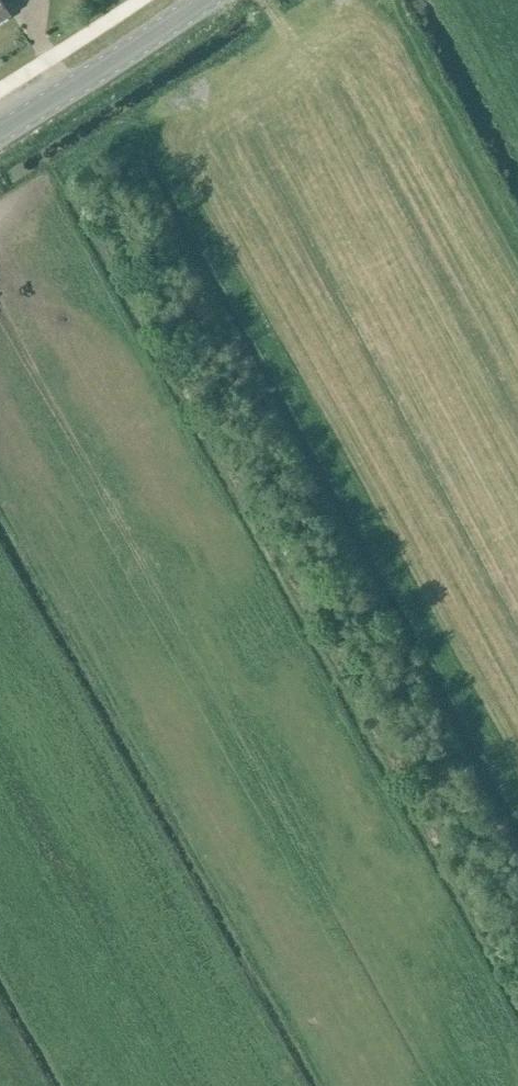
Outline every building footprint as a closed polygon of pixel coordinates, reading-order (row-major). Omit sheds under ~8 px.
[(11,14),(2,0),(0,0),(0,20),(11,14)]
